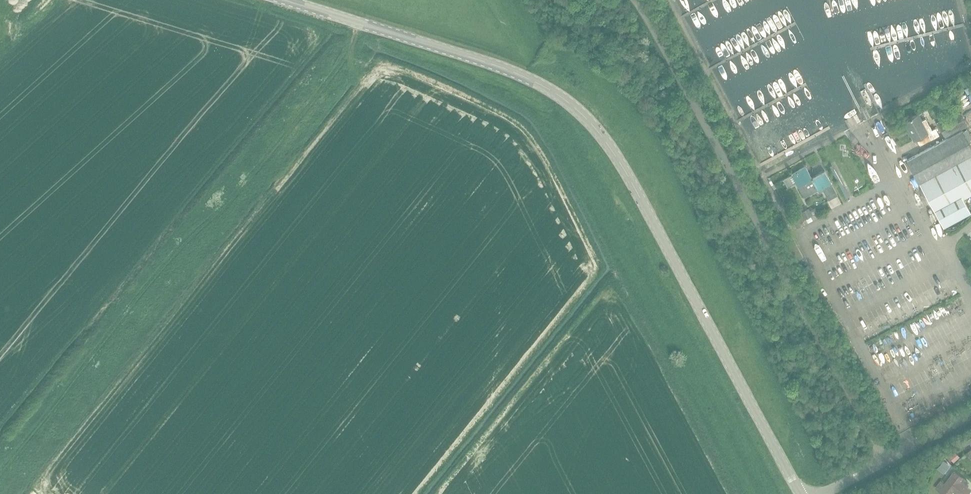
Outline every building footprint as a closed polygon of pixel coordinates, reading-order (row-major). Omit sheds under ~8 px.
[(945,137),(967,125),(959,110),(937,123),(945,137)] [(920,144),(939,134),(935,127),(932,129),(925,118),(922,120),(918,113),(903,121),(914,139),(917,138),(920,144)] [(906,160),(925,195),(935,212),(963,197),(970,192),(970,147),(962,130),(906,160)] [(828,199),(837,194),(825,170),(812,177),(805,165),(791,173),(803,196),(821,186),(828,199)] [(970,211),(963,197),(935,212),(943,226),(970,211)] [(800,226),(820,216),(815,207),(810,210),(808,208),(801,212),(800,209),(793,213),(800,226)] [(784,239),(796,261),(803,257),(791,235),(784,239)] [(939,490),(944,493),(949,493),(952,490),(957,493),(963,493),(964,493),(966,491),(967,489),(968,489),(963,485),(966,480),(954,470),(944,483),(940,480),(934,487),(939,490)]
